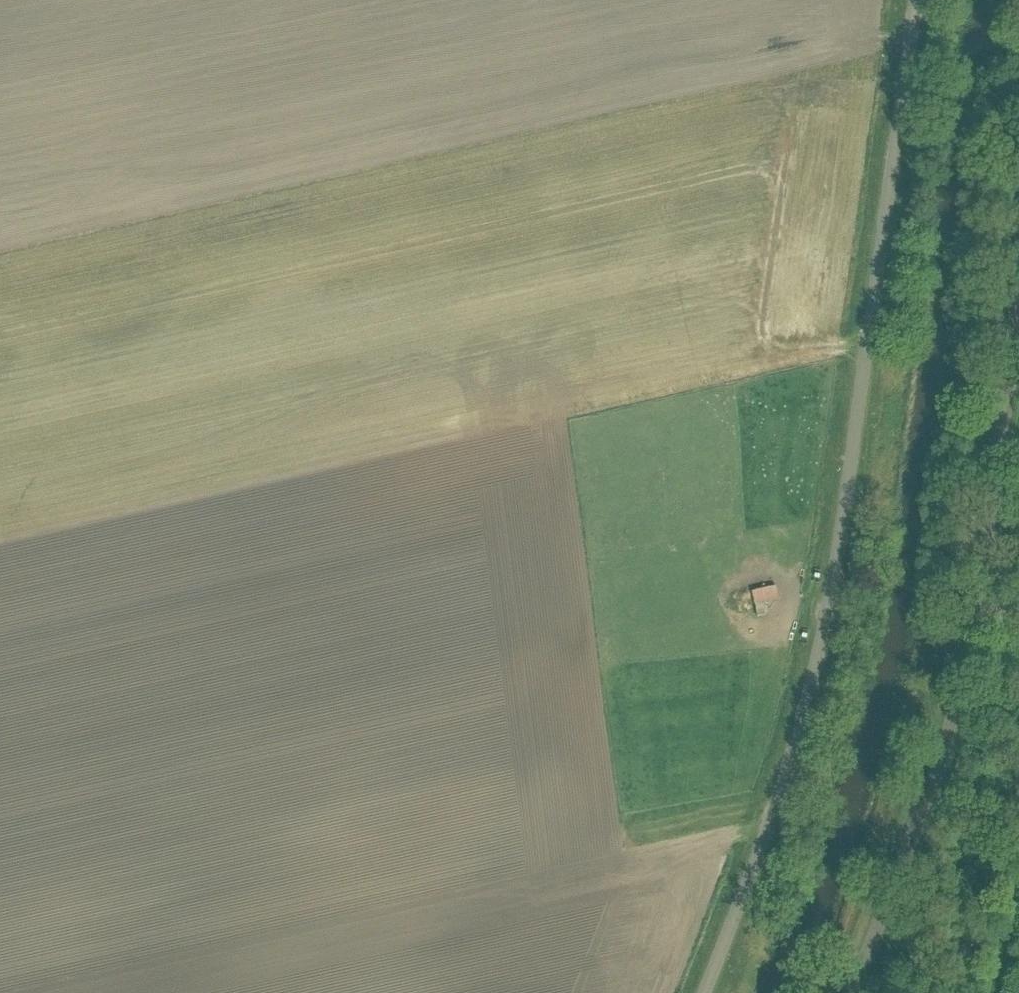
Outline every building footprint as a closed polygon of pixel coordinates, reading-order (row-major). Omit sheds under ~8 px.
[(757,604),(781,603),(781,589),(756,591),(757,604)]
